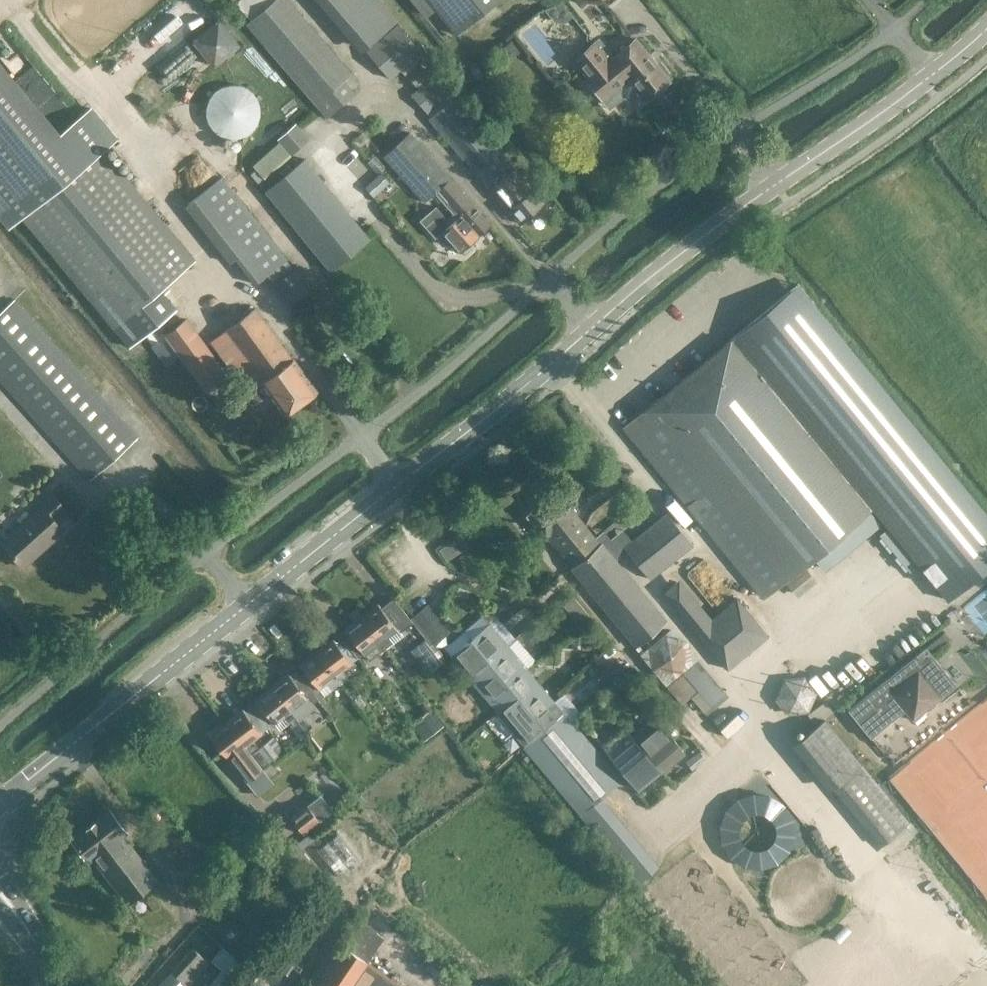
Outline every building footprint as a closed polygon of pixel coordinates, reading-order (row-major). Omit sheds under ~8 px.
[(315,105),(327,118),(355,93),(344,79),(350,74),(286,0),(238,0),(233,4),(249,22),(246,24),(315,105)] [(363,49),(396,21),(378,0),(321,0),(363,49)] [(452,38),(496,0),(421,0),(452,38)] [(561,2),(544,9),(554,22),(564,23),(573,16),(561,2)] [(215,23),(192,43),(212,66),(235,47),(215,23)] [(520,42),(545,78),(563,66),(546,43),(553,38),(544,25),(520,42)] [(420,54),(397,26),(366,52),(390,80),(420,54)] [(668,73),(659,62),(656,62),(653,65),(632,40),(614,55),(599,37),(573,59),(588,77),(583,81),(600,101),(621,83),(630,84),(644,101),(667,82),(664,79),(668,76),(668,73)] [(187,49),(149,83),(156,91),(125,118),(135,130),(205,70),(187,49)] [(120,143),(94,110),(80,124),(42,83),(30,95),(0,62),(0,220),(9,231),(19,221),(111,328),(192,262),(105,159),(120,143)] [(429,77),(419,65),(406,76),(416,88),(429,77)] [(452,98),(451,99),(448,96),(452,93),(435,74),(410,96),(429,118),(428,119),(517,224),(542,204),(452,98)] [(253,105),(253,104),(251,95),(248,90),(245,86),(242,82),(237,80),(231,78),(227,77),(221,78),(216,79),(208,84),(204,88),(201,93),(199,102),(199,108),(200,112),(202,117),(205,121),(208,125),(214,129),(223,131),(228,131),(235,130),(240,127),(244,124),(250,117),(252,111),(253,105)] [(309,140),(296,125),(278,140),(291,155),(309,140)] [(426,204),(436,195),(451,182),(410,134),(384,157),(426,204)] [(264,191),(329,271),(369,240),(304,160),(264,191)] [(223,179),(192,207),(254,283),(284,259),(223,179)] [(490,226),(451,182),(436,195),(459,221),(451,228),(449,225),(450,225),(435,208),(419,222),(435,239),(442,232),(459,252),(460,251),(465,255),(473,248),(471,242),(490,226)] [(372,211),(387,200),(380,191),(365,202),(372,211)] [(273,288),(289,308),(311,291),(295,271),(273,288)] [(184,320),(165,297),(118,334),(132,351),(184,320)] [(88,480),(134,439),(11,301),(0,311),(0,381),(88,480)] [(317,392),(252,308),(208,342),(247,393),(259,384),(284,417),(317,392)] [(184,320),(164,335),(206,392),(226,377),(184,320)] [(868,513),(730,343),(668,393),(662,397),(622,430),(646,460),(649,458),(761,595),(781,579),(784,582),(868,513)] [(632,507),(615,487),(600,499),(616,520),(632,507)] [(557,489),(525,516),(542,536),(542,535),(546,540),(548,538),(569,564),(566,567),(570,571),(630,644),(662,618),(602,545),(601,544),(598,545),(572,513),(574,512),(557,489)] [(63,510),(48,493),(36,504),(39,508),(1,545),(22,567),(61,530),(52,521),(63,510)] [(869,513),(815,558),(824,568),(878,524),(869,513)] [(691,546),(666,515),(624,549),(649,580),(691,546)] [(804,567),(784,582),(793,593),(813,577),(804,567)] [(662,593),(726,672),(768,638),(736,599),(711,620),(678,580),(662,593)] [(361,606),(354,611),(383,648),(389,643),(385,637),(393,631),(396,635),(410,624),(391,599),(378,609),(376,606),(366,613),(361,606)] [(337,636),(338,637),(355,659),(363,653),(368,660),(383,648),(354,611),(347,617),(352,624),(337,636)] [(447,653),(467,677),(506,645),(487,621),(447,653)] [(314,653),(338,683),(345,678),(339,671),(349,663),(355,659),(338,637),(332,642),(331,640),(314,653)] [(424,640),(411,650),(428,673),(442,662),(424,640)] [(509,699),(514,695),(506,686),(526,669),(506,645),(467,677),(495,710),(509,699)] [(402,659),(392,646),(385,651),(395,665),(402,659)] [(926,647),(848,710),(871,737),(904,710),(913,720),(957,685),(926,647)] [(338,683),(314,653),(298,665),(304,673),(297,678),(315,701),(338,683)] [(616,662),(596,679),(601,685),(621,668),(616,662)] [(706,683),(693,666),(666,688),(681,706),(697,692),(696,691),(706,683)] [(514,695),(509,699),(521,713),(527,708),(533,715),(552,700),(526,669),(506,686),(514,695)] [(285,675),(269,688),(293,718),(302,711),(305,714),(313,707),(311,705),(315,702),(315,701),(297,678),(292,673),(286,677),(285,675)] [(286,723),(293,718),(269,688),(253,700),(255,702),(249,707),(265,728),(280,715),(286,723)] [(559,709),(552,700),(533,715),(527,708),(521,713),(509,699),(495,710),(520,741),(559,709)] [(781,729),(812,727),(811,702),(780,703),(781,729)] [(985,706),(891,778),(986,902),(986,709),(985,706)] [(250,739),(265,728),(249,707),(242,712),(240,709),(224,722),(248,753),(249,752),(256,747),(250,739)] [(615,777),(566,717),(559,709),(520,741),(576,809),(635,880),(638,877),(658,901),(673,889),(654,866),(662,851),(607,783),(615,777)] [(626,732),(653,767),(677,748),(649,713),(626,732)] [(303,715),(295,721),(306,734),(313,728),(303,715)] [(306,734),(295,721),(289,726),(299,739),(306,734)] [(248,753),(224,722),(209,734),(217,745),(216,746),(218,748),(219,747),(232,765),(240,759),(245,765),(253,758),(249,752),(248,753)] [(712,745),(733,732),(727,723),(706,736),(712,745)] [(909,822),(826,725),(799,748),(881,845),(909,822)] [(661,776),(653,767),(626,732),(603,752),(622,775),(639,761),(650,775),(629,791),(640,805),(661,788),(655,780),(661,776)] [(272,736),(250,753),(262,768),(284,751),(272,736)] [(694,765),(703,757),(698,751),(689,758),(694,765)] [(294,812),(306,828),(319,818),(307,803),(294,812)] [(126,838),(108,813),(70,841),(86,863),(90,860),(124,905),(155,882),(123,840),(126,838)] [(189,837),(180,825),(160,841),(192,882),(212,865),(189,837)] [(346,946),(318,984),(320,985),(399,985),(346,946)] [(190,948),(156,985),(184,985),(205,962),(190,948)]
